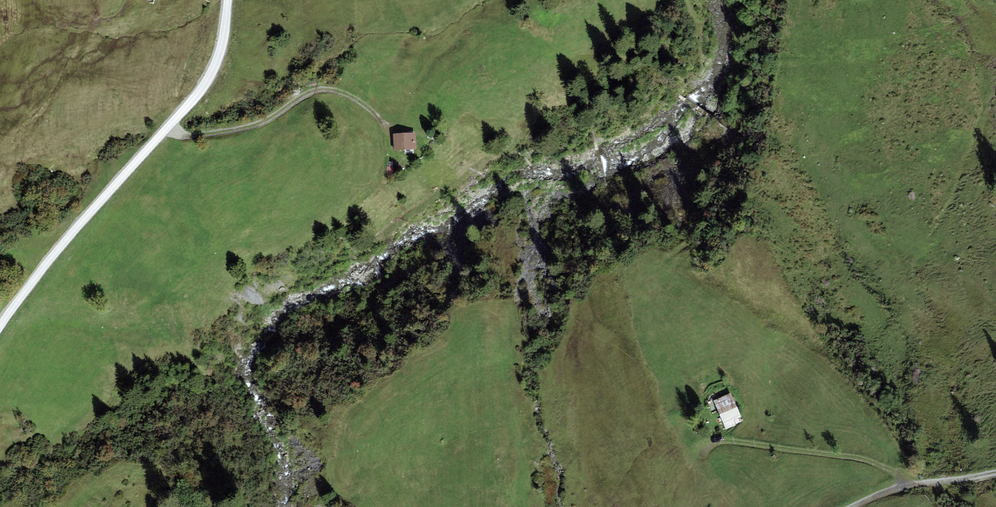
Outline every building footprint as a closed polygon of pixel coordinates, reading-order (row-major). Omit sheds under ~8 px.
[(415,135),(392,137),(393,152),(416,150),(415,135)] [(733,397),(716,404),(727,431),(744,424),(733,397)]
